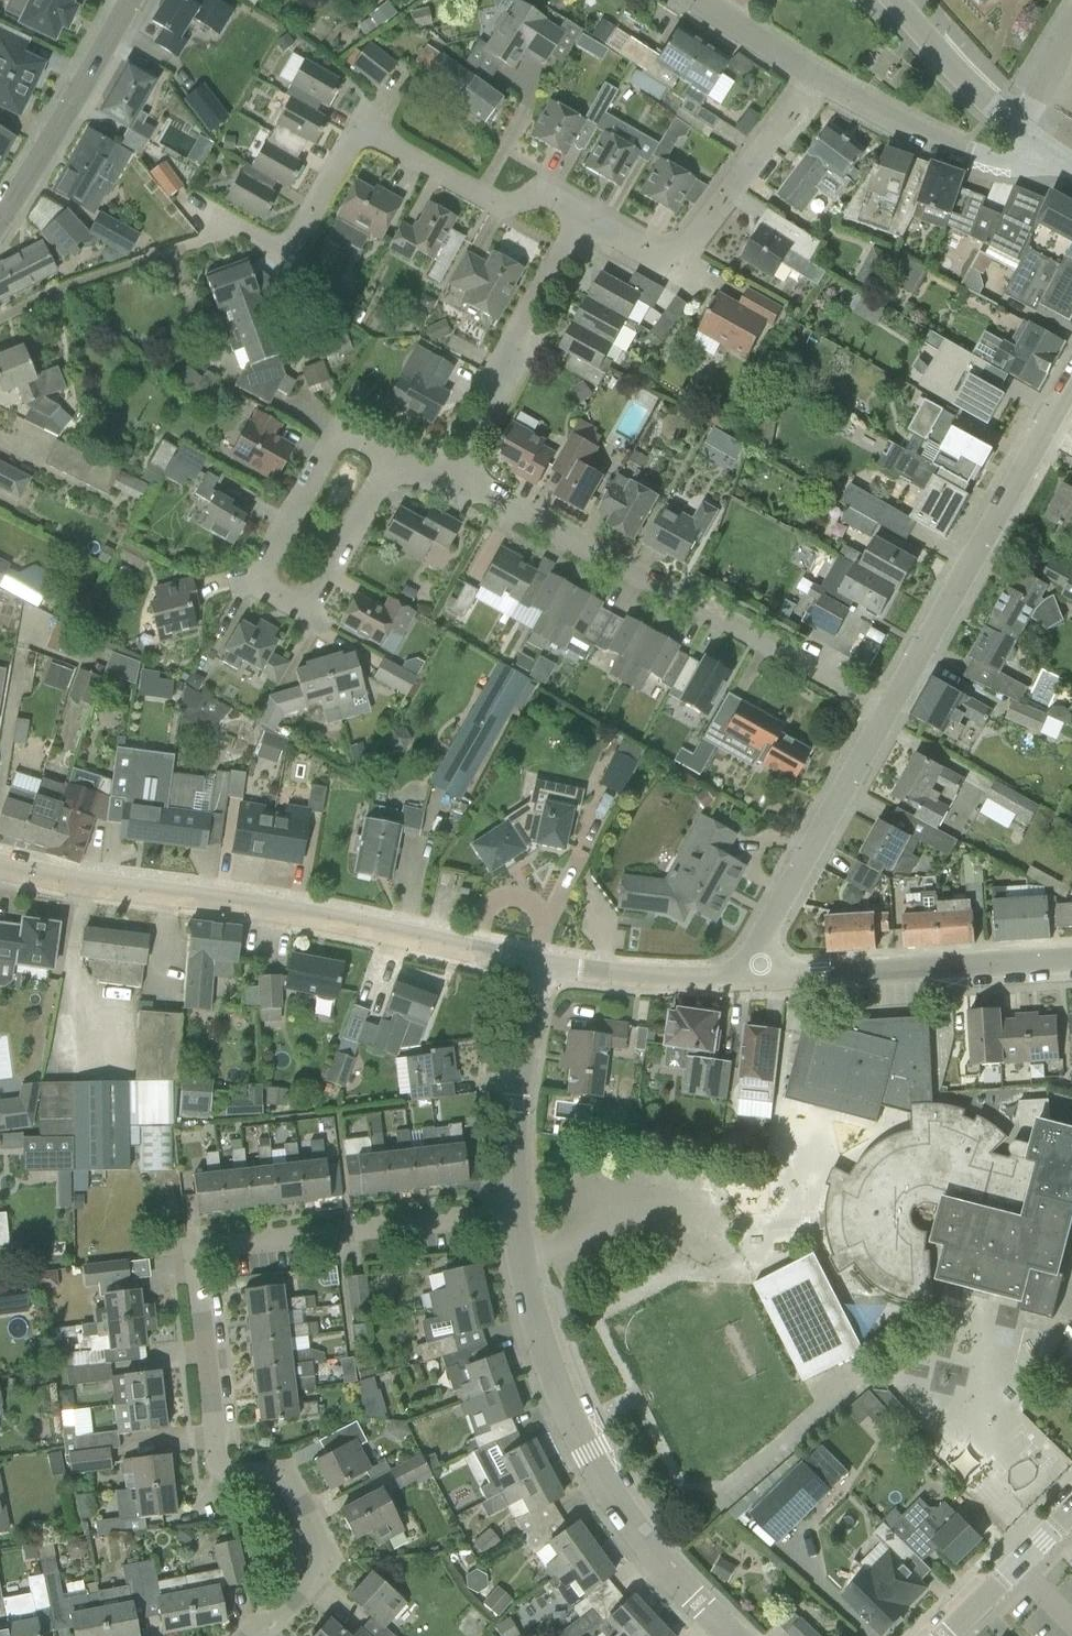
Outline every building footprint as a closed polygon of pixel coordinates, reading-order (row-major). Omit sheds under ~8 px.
[(20,24),(54,40),(61,27),(66,29),(76,9),(70,6),(73,0),(11,0),(6,11),(22,19),(20,24)] [(184,0),(166,0),(152,22),(163,29),(154,43),(178,59),(188,43),(179,38),(192,18),(220,35),(233,12),(213,0),(197,0),(194,6),(184,0)] [(549,55),(562,63),(579,31),(565,22),(559,32),(543,22),(544,21),(512,0),(491,33),(495,35),(484,51),(513,69),(522,54),(529,53),(544,62),(549,55)] [(751,2),(761,9),(767,0),(753,0),(751,2)] [(366,38),(378,30),(378,31),(397,14),(388,3),(370,18),(370,19),(358,27),(366,38)] [(421,29),(432,26),(428,10),(411,14),(413,23),(421,29)] [(613,33),(599,24),(591,36),(605,45),(613,33)] [(29,41),(30,41),(31,40),(0,25),(0,76),(30,90),(32,85),(36,86),(43,73),(39,70),(42,65),(22,55),(29,41)] [(687,63),(700,44),(677,29),(659,58),(630,39),(620,56),(671,89),(677,79),(676,78),(686,62),(687,63)] [(287,35),(275,44),(283,54),(295,45),(287,35)] [(582,35),(576,45),(585,50),(591,41),(582,35)] [(368,44),(351,67),(379,88),(396,65),(368,44)] [(719,120),(700,108),(729,62),(700,44),(687,63),(686,62),(676,78),(677,79),(681,81),(673,93),(680,98),(682,96),(686,99),(679,110),(676,117),(691,126),(695,120),(712,130),(719,120)] [(416,63),(428,72),(428,73),(460,96),(455,103),(484,124),(485,121),(490,122),(495,115),(495,114),(493,110),(501,100),(429,46),(416,63)] [(727,66),(726,66),(746,79),(755,66),(738,54),(729,62),(727,66)] [(290,99),(290,100),(315,113),(321,103),(328,108),(342,83),(304,61),(290,86),(291,86),(285,96),(290,99)] [(127,64),(98,113),(129,131),(122,142),(141,154),(154,131),(135,120),(157,81),(127,64)] [(20,110),(24,111),(31,98),(28,95),(30,90),(0,76),(0,107),(18,115),(20,110)] [(651,81),(644,93),(659,102),(667,90),(651,81)] [(586,115),(600,123),(618,92),(604,84),(586,115)] [(227,119),(203,87),(185,100),(209,132),(227,119)] [(315,113),(290,100),(276,124),(277,124),(271,134),(302,151),(307,141),(314,145),(328,121),(315,113)] [(565,157),(571,145),(584,122),(550,102),(544,113),(530,137),(565,157)] [(734,130),(745,138),(748,134),(756,124),(760,117),(749,109),(734,130)] [(638,153),(624,145),(627,136),(623,124),(606,114),(596,130),(604,134),(584,168),(619,188),(638,153)] [(674,119),(667,132),(678,139),(686,137),(690,129),(674,119)] [(847,177),(865,153),(865,152),(864,151),(863,151),(851,142),(850,141),(846,138),(845,137),(832,128),(832,127),(831,126),(830,127),(830,126),(809,154),(799,168),(779,195),(798,210),(816,187),(835,202),(852,181),(847,177)] [(14,138),(0,131),(0,164),(14,138)] [(88,131),(54,191),(94,214),(108,189),(96,183),(116,147),(88,131)] [(302,151),(271,134),(265,144),(265,143),(251,167),(276,182),(289,190),(303,165),(296,161),(302,151)] [(202,135),(191,156),(203,162),(213,141),(202,135)] [(224,137),(223,150),(234,151),(236,138),(224,137)] [(883,232),(909,157),(887,149),(880,169),(875,167),(842,218),(883,232)] [(913,218),(933,163),(932,165),(909,157),(883,232),(902,239),(913,218)] [(659,160),(640,195),(674,214),(683,199),(694,205),(706,189),(693,181),(694,180),(688,177),(687,170),(676,164),(670,166),(659,160)] [(151,172),(169,198),(184,188),(166,163),(151,172)] [(952,216),(966,174),(933,163),(913,218),(921,221),(927,207),(952,216)] [(276,182),(251,167),(251,168),(246,165),(240,175),(239,175),(226,199),(264,221),(278,196),(270,192),(276,182)] [(360,251),(370,235),(380,240),(401,202),(386,193),(383,198),(357,183),(324,241),(341,250),(345,242),(360,251)] [(1042,216),(1048,200),(1015,187),(1003,216),(984,208),(982,211),(971,236),(990,246),(985,256),(993,260),(1017,272),(1022,262),(1028,248),(1038,224),(1038,223),(1042,216)] [(1071,273),(1071,203),(1066,200),(1066,199),(1053,192),(1048,200),(1042,216),(1038,223),(1038,224),(1028,248),(1071,273)] [(971,236),(982,211),(965,204),(955,228),(971,236)] [(409,261),(415,250),(435,262),(427,276),(440,283),(465,238),(449,229),(455,219),(429,205),(414,231),(401,224),(387,249),(409,261)] [(823,244),(805,232),(768,209),(755,229),(757,237),(752,244),(749,246),(746,249),(745,253),(744,256),(743,259),(775,279),(793,252),(810,264),(823,244)] [(88,235),(66,211),(41,235),(49,243),(64,258),(68,254),(72,259),(80,252),(75,248),(89,235),(88,235)] [(88,235),(89,235),(128,257),(140,236),(99,213),(88,235)] [(43,246),(53,266),(65,260),(64,258),(49,243),(43,246)] [(0,265),(0,301),(56,272),(53,266),(43,246),(42,244),(0,265)] [(873,248),(856,280),(877,291),(894,259),(873,248)] [(1028,248),(1022,262),(1017,272),(1004,296),(1071,332),(1071,273),(1028,248)] [(463,302),(496,321),(513,291),(512,286),(521,270),(493,254),(486,266),(467,255),(451,284),(468,293),(463,302)] [(888,282),(915,297),(929,270),(902,256),(888,282)] [(246,261),(205,276),(217,309),(256,295),(259,294),(246,261)] [(808,279),(818,286),(826,274),(815,267),(808,279)] [(985,288),(981,274),(972,269),(971,270),(965,281),(962,287),(980,297),(985,288)] [(628,320),(639,302),(653,310),(665,289),(636,273),(628,287),(604,272),(589,298),(628,320)] [(781,309),(748,291),(747,292),(754,296),(746,310),(720,295),(718,299),(716,298),(714,298),(709,306),(711,309),(712,310),(700,331),(747,358),(768,322),(773,325),(781,309)] [(296,382),(286,376),(256,295),(217,309),(213,311),(221,331),(224,330),(233,353),(244,349),(250,366),(245,367),(235,385),(270,405),(277,391),(288,397),(296,382)] [(416,307),(430,315),(437,302),(423,295),(416,307)] [(854,313),(860,317),(870,301),(863,297),(854,313)] [(574,324),(614,346),(625,326),(636,332),(639,326),(628,320),(589,298),(574,324)] [(675,323),(664,314),(650,333),(662,342),(675,323)] [(446,338),(440,323),(426,329),(433,344),(446,338)] [(607,358),(614,346),(574,324),(560,349),(571,356),(563,369),(599,388),(614,362),(607,358)] [(1040,391),(1042,389),(1041,389),(1049,375),(1049,376),(1050,374),(1049,374),(1052,370),(1055,365),(1054,365),(1056,361),(1057,362),(1058,360),(1057,360),(1065,346),(1066,346),(1067,344),(1066,344),(1067,343),(1032,324),(1018,350),(1010,345),(1004,342),(994,363),(1006,370),(1005,372),(1039,392),(1040,391)] [(338,354),(329,329),(311,336),(320,360),(338,354)] [(987,429),(1006,395),(980,380),(989,364),(946,340),(918,391),(987,429)] [(3,392),(17,386),(24,405),(25,405),(30,409),(24,421),(44,431),(50,420),(60,408),(43,398),(66,389),(57,367),(35,376),(24,348),(0,358),(0,384),(3,392)] [(440,390),(453,367),(430,355),(417,378),(416,377),(410,386),(399,380),(386,403),(403,413),(405,409),(432,424),(449,395),(440,390)] [(309,389),(329,381),(331,381),(323,361),(301,369),(309,389)] [(355,381),(348,393),(365,402),(371,390),(355,381)] [(572,389),(582,404),(594,397),(584,381),(572,389)] [(210,390),(207,396),(228,407),(236,393),(215,382),(214,382),(210,390)] [(922,398),(917,406),(923,410),(912,430),(932,441),(931,443),(942,449),(934,464),(970,485),(972,481),(975,483),(983,469),(984,470),(995,451),(957,429),(962,420),(922,398)] [(734,412),(721,405),(711,422),(725,429),(734,412)] [(276,437),(282,425),(257,411),(250,423),(249,422),(230,457),(274,482),(291,452),(278,445),(281,440),(276,437)] [(557,496),(584,511),(603,477),(588,469),(598,450),(597,449),(603,437),(597,434),(599,430),(582,420),(554,470),(567,478),(557,496)] [(520,475),(538,485),(555,455),(542,448),(545,443),(514,425),(496,455),(523,470),(520,475)] [(86,431),(77,427),(70,442),(89,450),(93,442),(83,437),(83,436),(84,436),(86,431)] [(774,435),(756,432),(753,447),(771,451),(774,435)] [(746,447),(733,439),(724,454),(737,462),(746,447)] [(107,495),(119,471),(56,441),(45,464),(107,495)] [(147,467),(162,476),(177,450),(162,441),(147,467)] [(879,466),(896,475),(911,483),(912,480),(928,489),(911,519),(946,538),(947,536),(968,499),(968,498),(970,496),(965,493),(970,485),(934,464),(921,458),(891,442),(890,444),(893,446),(887,455),(885,454),(879,466)] [(173,461),(198,474),(207,458),(182,445),(173,461)] [(629,463),(641,469),(647,457),(635,451),(629,463)] [(19,500),(31,478),(0,461),(0,490),(19,500)] [(241,524),(242,523),(248,512),(212,492),(218,480),(207,473),(195,495),(210,504),(205,513),(208,515),(201,528),(233,546),(244,526),(241,524)] [(608,525),(635,540),(659,498),(619,475),(613,484),(599,509),(612,517),(608,525)] [(840,503),(850,508),(879,524),(889,506),(850,485),(840,503)] [(1071,490),(1065,487),(1047,519),(1062,527),(1057,536),(1071,544),(1071,490)] [(667,505),(644,545),(659,553),(661,550),(686,564),(697,543),(700,544),(718,512),(703,504),(694,521),(667,505)] [(879,524),(850,508),(843,522),(871,538),(879,524)] [(433,540),(448,548),(460,526),(431,509),(424,523),(400,510),(385,537),(404,547),(402,551),(421,561),(433,540)] [(901,589),(917,562),(877,538),(866,557),(851,549),(845,559),(901,589)] [(135,568),(144,552),(126,543),(118,558),(135,568)] [(105,546),(97,561),(108,566),(115,551),(105,546)] [(521,559),(501,548),(480,586),(480,587),(480,588),(500,599),(502,595),(517,604),(535,572),(519,563),(521,559)] [(901,589),(845,559),(840,556),(804,621),(808,623),(807,624),(809,625),(834,639),(850,612),(848,611),(854,601),(881,616),(896,590),(900,592),(901,589)] [(37,608),(42,600),(49,586),(39,581),(37,584),(8,569),(10,565),(0,559),(0,589),(37,608)] [(1071,573),(1053,562),(1044,577),(1066,589),(1063,596),(1071,601),(1071,573)] [(542,651),(548,640),(576,590),(571,587),(570,583),(566,581),(562,582),(549,575),(547,579),(535,572),(517,604),(526,609),(531,608),(541,614),(526,643),(542,651)] [(1046,601),(1035,610),(1047,587),(1025,575),(1015,593),(1008,589),(993,618),(994,619),(988,630),(1015,645),(1016,644),(1013,643),(1019,633),(1021,634),(1031,616),(1048,632),(1065,622),(1054,596),(1046,601)] [(195,600),(196,599),(191,580),(154,590),(158,603),(150,605),(160,642),(175,638),(174,634),(195,628),(188,597),(193,595),(195,600)] [(458,615),(464,618),(475,598),(479,592),(478,591),(466,585),(457,601),(452,610),(451,611),(458,615)] [(417,592),(405,586),(398,600),(410,606),(417,592)] [(580,592),(576,590),(548,640),(563,648),(572,629),(583,634),(584,641),(594,647),(612,615),(600,608),(602,605),(590,598),(589,593),(584,591),(580,592)] [(383,611),(356,596),(342,622),(382,645),(380,648),(393,656),(404,638),(401,636),(415,612),(391,599),(383,611)] [(610,677),(625,685),(652,633),(648,630),(647,626),(643,623),(638,625),(626,618),(624,622),(612,615),(594,647),(604,652),(608,651),(620,657),(610,677)] [(84,632),(56,621),(46,649),(74,659),(84,632)] [(270,654),(277,642),(273,640),(277,631),(260,622),(255,630),(241,622),(225,651),(228,652),(222,662),(237,671),(243,661),(269,675),(267,678),(277,684),(288,664),(270,654)] [(964,677),(1013,701),(1020,704),(1029,688),(1000,672),(1006,662),(1008,663),(1011,663),(1016,653),(1016,650),(1013,649),(1015,645),(988,630),(984,637),(983,636),(971,657),(974,658),(964,677)] [(688,659),(689,658),(676,651),(679,647),(667,641),(666,636),(661,634),(657,635),(652,633),(625,685),(640,694),(650,674),(662,682),(662,684),(672,690),(688,659)] [(24,649),(24,675),(35,675),(36,649),(24,649)] [(137,680),(143,661),(114,651),(107,670),(137,680)] [(364,689),(355,655),(343,659),(342,655),(324,660),(337,708),(353,703),(350,693),(364,689)] [(528,672),(534,662),(521,655),(515,665),(528,672)] [(707,719),(731,673),(702,658),(699,663),(689,658),(688,659),(672,690),(681,695),(677,703),(707,719)] [(284,715),(307,708),(306,705),(320,701),(323,712),(337,708),(324,660),(306,666),(307,669),(295,673),(300,688),(268,698),(255,722),(275,733),(284,715)] [(374,677),(407,696),(416,679),(384,660),(374,677)] [(42,685),(64,694),(72,671),(50,663),(42,685)] [(93,707),(107,668),(94,663),(90,674),(77,670),(68,697),(93,707)] [(530,681),(500,663),(429,784),(459,801),(494,742),(499,734),(530,681)] [(544,685),(552,671),(537,663),(529,676),(544,685)] [(142,671),(138,696),(156,698),(158,680),(159,673),(142,671)] [(192,672),(186,682),(185,684),(198,691),(205,680),(192,672)] [(965,728),(961,725),(965,717),(984,728),(993,712),(933,677),(932,677),(911,714),(911,715),(912,715),(958,741),(965,728)] [(204,697),(184,686),(182,699),(182,703),(181,709),(196,709),(204,697)] [(1056,741),(1064,724),(1048,717),(1020,704),(1013,701),(1006,718),(1056,741)] [(784,726),(741,702),(724,732),(760,752),(755,762),(787,780),(792,770),(798,773),(801,767),(805,767),(808,762),(806,758),(809,753),(778,736),(784,726)] [(1064,724),(1071,727),(1071,719),(1071,716),(1065,708),(1054,707),(1046,714),(1046,715),(1048,716),(1048,717),(1064,724)] [(12,742),(15,743),(26,744),(29,721),(16,719),(12,742)] [(716,747),(724,732),(711,724),(702,739),(716,747)] [(282,728),(282,729),(281,732),(282,736),(286,737),(287,737),(289,736),(291,733),(290,729),(286,727),(282,728)] [(256,757),(262,759),(266,747),(282,752),(286,741),(264,733),(256,757)] [(702,739),(693,756),(706,763),(716,747),(702,739)] [(127,784),(133,744),(118,741),(117,754),(113,782),(127,784)] [(622,741),(601,784),(621,794),(642,751),(622,741)] [(368,762),(364,750),(351,753),(359,778),(368,762)] [(965,781),(917,754),(894,796),(919,811),(915,818),(928,825),(938,830),(965,781)] [(164,841),(173,774),(140,769),(138,785),(148,786),(145,808),(125,805),(120,837),(136,839),(136,837),(162,840),(162,842),(163,843),(164,841)] [(227,797),(230,773),(216,771),(215,780),(205,778),(173,774),(164,841),(190,844),(190,846),(205,848),(210,811),(225,813),(227,797)] [(242,799),(246,773),(231,771),(230,773),(227,797),(242,799)] [(79,865),(79,862),(94,819),(89,817),(90,813),(106,814),(105,822),(107,822),(113,781),(102,777),(96,794),(66,783),(65,786),(61,798),(64,799),(46,855),(79,865)] [(45,854),(46,855),(64,799),(61,798),(65,786),(42,778),(37,795),(22,841),(47,849),(45,854)] [(1040,807),(996,781),(987,799),(1017,816),(1031,824),(1038,827),(1046,811),(1040,807)] [(532,844),(564,851),(573,812),(579,813),(584,791),(550,784),(543,816),(528,813),(507,826),(505,823),(471,844),(490,873),(526,850),(525,849),(532,844)] [(301,864),(310,812),(322,814),(327,788),(311,786),(307,808),(285,805),(282,816),(275,815),(267,859),(301,864)] [(0,818),(0,835),(22,841),(37,795),(11,787),(0,818)] [(695,798),(703,809),(714,801),(705,790),(695,798)] [(267,859),(275,815),(267,814),(268,806),(242,802),(233,853),(267,859)] [(359,852),(355,873),(391,880),(400,832),(418,835),(423,812),(403,808),(402,813),(368,807),(362,838),(357,837),(354,851),(359,852)] [(722,857),(734,836),(702,818),(666,884),(623,879),(619,909),(668,915),(682,921),(689,907),(714,921),(725,899),(719,896),(737,865),(722,857)] [(910,838),(880,821),(863,854),(871,859),(867,867),(882,875),(887,866),(893,869),(895,868),(910,874),(918,859),(913,856),(919,842),(910,838)] [(938,830),(928,825),(920,841),(948,856),(957,840),(938,830)] [(967,884),(984,883),(982,855),(965,856),(967,884)] [(871,894),(882,875),(867,867),(858,862),(847,882),(871,894)] [(1030,941),(1027,900),(1007,901),(1007,888),(994,889),(995,921),(992,921),(992,922),(995,922),(997,943),(1030,941)] [(906,948),(940,946),(938,904),(939,903),(938,897),(921,898),(922,904),(904,906),(904,917),(906,948)] [(1027,900),(1030,941),(1052,939),(1051,929),(1071,928),(1071,905),(1048,906),(1048,899),(1027,900)] [(971,901),(939,903),(938,904),(940,946),(976,944),(975,912),(972,913),(971,901)] [(830,953),(877,950),(875,932),(890,931),(889,915),(874,916),(828,918),(830,953)] [(55,947),(58,925),(55,924),(55,920),(38,918),(37,922),(23,920),(22,928),(0,925),(0,963),(15,965),(15,967),(52,972),(55,947)] [(213,960),(238,963),(242,928),(191,922),(184,1009),(210,1011),(212,977),(213,960)] [(96,982),(106,983),(141,988),(144,964),(148,936),(112,932),(85,928),(82,957),(99,959),(96,982)] [(336,997),(342,965),(292,955),(288,975),(260,976),(261,1009),(281,1009),(280,986),(336,997)] [(396,1056),(398,1051),(409,1021),(425,1027),(437,994),(396,979),(380,1027),(365,1022),(358,1044),(396,1056)] [(682,1094),(726,1100),(732,1064),(717,1062),(721,1033),(717,1033),(720,1016),(717,1016),(717,1012),(703,1010),(702,1014),(681,1011),(681,1015),(672,1014),(668,1046),(689,1049),(682,1094)] [(1002,1037),(1001,1021),(1001,1010),(970,1011),(971,1038),(1002,1037)] [(135,1082),(40,1084),(40,1139),(73,1138),(74,1171),(77,1171),(129,1171),(128,1127),(142,1127),(142,1171),(172,1170),(172,1127),(175,1127),(182,1015),(151,1012),(140,1012),(135,1082)] [(1013,1156),(1009,1158),(993,1154),(1008,1137),(999,1129),(991,1123),(977,1116),(975,1121),(965,1117),(966,1111),(947,1106),(934,1104),(929,1018),(846,1022),(846,1031),(806,1020),(785,1099),(877,1123),(882,1107),(912,1114),(912,1131),(895,1136),(881,1143),(868,1153),(858,1164),(850,1176),(835,1168),(827,1186),(830,1187),(826,1206),(825,1214),(828,1235),(833,1256),(830,1257),(840,1275),(855,1265),(862,1275),(870,1284),(880,1291),(895,1298),(911,1303),(918,1304),(917,1315),(932,1315),(931,1252),(925,1251),(927,1234),(922,1232),(916,1230),(912,1223),(911,1219),(912,1213),(913,1209),(916,1205),(919,1208),(922,1206),(926,1205),(931,1205),(943,1208),(942,1211),(934,1243),(947,1246),(939,1279),(1021,1301),(1019,1311),(1053,1320),(1065,1276),(1059,1274),(1071,1223),(1071,1130),(1051,1124),(1049,1100),(1020,1102),(1022,1138),(1022,1142),(1020,1142),(1018,1142),(1017,1142),(1015,1143),(1014,1144),(1013,1145),(1012,1146),(1011,1148),(1011,1150),(1011,1151),(1011,1153),(1012,1154),(1013,1156)] [(1029,1020),(1032,1062),(1060,1061),(1057,1018),(1029,1020)] [(1001,1021),(1002,1037),(1004,1064),(1032,1062),(1029,1020),(1001,1021)] [(627,1026),(597,1022),(596,1036),(569,1032),(566,1056),(573,1057),(568,1094),(599,1097),(606,1046),(623,1049),(627,1026)] [(774,1104),(782,1032),(762,1029),(762,1026),(750,1025),(749,1028),(747,1028),(739,1100),(774,1104)] [(966,1066),(967,1077),(980,1076),(979,1065),(1004,1064),(1002,1037),(971,1038),(973,1066),(966,1066)] [(646,1043),(637,1042),(636,1050),(645,1051),(646,1043)] [(412,1101),(453,1096),(453,1095),(450,1095),(449,1083),(456,1082),(452,1048),(430,1051),(430,1055),(395,1059),(399,1095),(411,1094),(412,1101)] [(355,1059),(338,1053),(328,1082),(344,1088),(355,1059)] [(210,1119),(210,1117),(210,1112),(211,1100),(204,1099),(205,1080),(182,1078),(179,1117),(210,1119)] [(13,1131),(33,1128),(39,1095),(38,1084),(21,1085),(19,1098),(0,1100),(0,1132),(13,1131)] [(246,1099),(225,1100),(226,1116),(263,1114),(262,1084),(245,1084),(246,1099)] [(289,1089),(267,1087),(266,1105),(287,1106),(289,1089)] [(380,1112),(364,1114),(366,1126),(381,1124),(380,1112)] [(437,1148),(441,1185),(445,1185),(446,1187),(446,1184),(467,1182),(468,1182),(464,1145),(463,1145),(461,1124),(449,1126),(451,1146),(437,1148)] [(411,1151),(415,1188),(419,1188),(419,1190),(420,1190),(420,1188),(441,1185),(437,1148),(435,1127),(423,1128),(425,1150),(411,1151)] [(273,1167),(277,1204),(281,1204),(281,1206),(282,1206),(282,1204),(303,1201),(299,1164),(295,1130),(283,1131),(286,1166),(273,1167)] [(384,1154),(389,1191),(393,1191),(393,1194),(394,1194),(394,1191),(415,1188),(411,1151),(409,1130),(396,1132),(398,1153),(384,1154)] [(1,1149),(23,1148),(23,1139),(24,1139),(23,1133),(0,1134),(0,1138),(1,1149)] [(345,1157),(350,1196),(362,1194),(362,1195),(363,1195),(363,1194),(367,1194),(367,1196),(368,1196),(368,1194),(389,1191),(384,1154),(382,1133),(369,1134),(372,1154),(345,1157)] [(247,1170),(251,1207),(255,1207),(255,1209),(256,1209),(256,1207),(277,1204),(273,1167),(269,1137),(257,1138),(260,1169),(247,1170)] [(40,1139),(24,1139),(23,1139),(23,1148),(23,1172),(74,1171),(73,1138),(40,1139)] [(218,1152),(224,1210),(229,1210),(229,1212),(230,1212),(230,1210),(251,1207),(247,1170),(245,1149),(244,1149),(244,1147),(242,1139),(230,1141),(234,1171),(220,1173),(218,1152)] [(299,1164),(303,1201),(307,1201),(307,1203),(308,1203),(308,1201),(329,1198),(329,1199),(330,1199),(326,1160),(324,1161),(322,1140),(311,1141),(313,1162),(299,1164)] [(768,1151),(757,1149),(755,1161),(767,1162),(768,1151)] [(193,1176),(198,1214),(199,1214),(199,1213),(202,1213),(203,1215),(204,1215),(203,1213),(224,1210),(218,1152),(205,1153),(208,1174),(193,1176)] [(74,1172),(74,1192),(88,1192),(87,1172),(74,1172)] [(84,1210),(84,1195),(74,1196),(74,1210),(84,1210)] [(756,1283),(806,1382),(865,1352),(829,1280),(815,1254),(756,1283)] [(95,1312),(97,1324),(154,1317),(153,1306),(141,1307),(139,1291),(132,1292),(128,1260),(83,1266),(86,1287),(99,1285),(100,1298),(106,1297),(107,1310),(95,1312)] [(444,1273),(448,1290),(421,1297),(424,1309),(434,1307),(485,1296),(479,1266),(444,1273)] [(365,1275),(348,1277),(352,1312),(369,1310),(365,1275)] [(246,1295),(248,1317),(286,1312),(316,1309),(315,1296),(284,1300),(283,1286),(283,1285),(245,1290),(245,1291),(246,1294),(243,1294),(243,1295),(246,1295)] [(452,1336),(492,1327),(485,1296),(434,1307),(436,1318),(422,1322),(426,1343),(452,1336)] [(286,1312),(248,1317),(249,1320),(246,1321),(246,1322),(249,1321),(251,1343),(288,1338),(309,1335),(309,1334),(319,1333),(317,1322),(287,1326),(286,1312)] [(71,1368),(110,1363),(140,1360),(138,1347),(145,1346),(143,1330),(155,1329),(154,1317),(97,1324),(82,1326),(83,1338),(110,1335),(112,1349),(69,1354),(71,1368)] [(76,1336),(76,1334),(75,1327),(63,1328),(64,1335),(64,1338),(76,1336)] [(62,1337),(61,1328),(51,1330),(53,1339),(62,1337)] [(442,1357),(486,1344),(486,1343),(457,1351),(452,1336),(426,1343),(418,1345),(423,1362),(442,1356),(442,1357)] [(252,1348),(255,1369),(313,1362),(312,1354),(311,1350),(311,1349),(290,1351),(288,1338),(251,1343),(252,1347),(249,1347),(249,1348),(252,1348)] [(62,1340),(53,1341),(54,1351),(63,1350),(62,1340)] [(500,1355),(491,1358),(486,1344),(442,1357),(446,1369),(452,1366),(455,1373),(467,1368),(473,1383),(457,1389),(461,1402),(511,1384),(500,1355)] [(311,1350),(312,1354),(313,1362),(325,1360),(324,1353),(311,1350)] [(313,1362),(255,1369),(255,1373),(252,1373),(252,1374),(255,1374),(258,1395),(295,1391),(315,1389),(314,1375),(313,1362)] [(357,1367),(360,1379),(377,1375),(373,1362),(357,1367)] [(110,1363),(71,1368),(67,1368),(69,1385),(112,1381),(115,1406),(163,1400),(160,1371),(112,1375),(110,1363)] [(359,1382),(361,1396),(377,1391),(374,1378),(359,1382)] [(511,1417),(521,1414),(511,1384),(461,1402),(466,1415),(482,1409),(488,1426),(490,1431),(474,1437),(478,1449),(517,1432),(511,1417)] [(296,1404),(295,1391),(258,1395),(258,1399),(255,1399),(255,1400),(258,1400),(261,1421),(260,1421),(260,1422),(318,1415),(317,1402),(296,1404)] [(120,1448),(119,1434),(131,1433),(167,1430),(163,1400),(115,1406),(118,1430),(76,1436),(75,1426),(62,1428),(66,1456),(69,1456),(110,1449),(120,1448)] [(882,1431),(895,1419),(883,1405),(870,1417),(882,1431)] [(66,1425),(76,1423),(78,1434),(95,1432),(91,1406),(64,1410),(66,1425)] [(388,1434),(399,1440),(411,1433),(405,1422),(392,1420),(388,1434)] [(386,1461),(370,1468),(359,1447),(366,1443),(356,1422),(319,1441),(319,1443),(322,1441),(329,1455),(316,1461),(315,1459),(314,1460),(329,1489),(327,1490),(328,1491),(366,1472),(371,1480),(391,1470),(386,1461)] [(938,1444),(922,1426),(911,1436),(927,1453),(938,1444)] [(533,1441),(523,1446),(517,1432),(478,1449),(478,1450),(482,1448),(490,1465),(502,1458),(510,1474),(495,1482),(501,1494),(548,1469),(533,1441)] [(823,1445),(812,1456),(838,1483),(850,1473),(823,1445)] [(112,1469),(110,1449),(69,1456),(71,1475),(112,1469)] [(47,1455),(49,1464),(62,1461),(61,1452),(47,1455)] [(434,1479),(421,1454),(390,1470),(400,1488),(420,1478),(423,1484),(434,1479)] [(135,1489),(173,1485),(170,1455),(124,1460),(125,1475),(134,1474),(135,1489)] [(779,1541),(831,1491),(804,1463),(752,1514),(779,1541)] [(524,1537),(561,1515),(552,1502),(562,1496),(548,1469),(501,1494),(508,1507),(521,1500),(528,1513),(513,1521),(524,1537)] [(130,1520),(176,1514),(173,1485),(135,1489),(137,1504),(129,1505),(130,1520)] [(382,1490),(341,1511),(355,1539),(371,1531),(378,1545),(403,1531),(382,1490)] [(903,1517),(891,1529),(905,1543),(924,1561),(942,1549),(956,1564),(982,1539),(947,1502),(925,1523),(911,1510),(903,1517)] [(545,1567),(553,1578),(596,1548),(578,1522),(569,1529),(561,1515),(524,1537),(534,1554),(545,1567)] [(97,1535),(125,1532),(123,1518),(96,1521),(97,1535)] [(916,1554),(905,1543),(891,1529),(890,1529),(884,1523),(873,1535),(890,1552),(868,1573),(872,1576),(907,1612),(908,1612),(906,1610),(909,1607),(908,1605),(912,1601),(914,1603),(928,1588),(905,1565),(916,1554)] [(179,1542),(183,1543),(193,1530),(190,1528),(177,1529),(179,1542)] [(502,1541),(490,1529),(473,1544),(485,1556),(502,1541)] [(249,1581),(238,1541),(215,1547),(220,1571),(185,1577),(194,1627),(225,1621),(217,1590),(249,1581)] [(98,1593),(97,1584),(86,1585),(87,1589),(63,1594),(54,1545),(38,1548),(40,1560),(41,1560),(44,1575),(50,1608),(70,1605),(75,1635),(107,1635),(98,1593)] [(614,1573),(596,1548),(553,1578),(561,1588),(558,1590),(565,1602),(580,1618),(592,1609),(584,1598),(586,1593),(614,1573)] [(711,1573),(723,1580),(732,1564),(721,1557),(711,1573)] [(144,1596),(160,1593),(153,1560),(138,1563),(144,1596)] [(131,1599),(144,1596),(138,1563),(123,1566),(127,1587),(98,1593),(107,1635),(138,1635),(131,1599)] [(390,1632),(385,1627),(394,1618),(406,1604),(372,1573),(350,1598),(388,1633),(385,1635),(395,1635),(390,1632)] [(44,1575),(28,1578),(31,1594),(17,1597),(16,1596),(3,1598),(10,1635),(40,1635),(35,1611),(50,1608),(44,1575)] [(872,1576),(848,1600),(884,1635),(890,1630),(892,1632),(904,1620),(902,1618),(907,1612),(872,1576)] [(194,1627),(185,1577),(158,1582),(161,1599),(158,1599),(164,1633),(194,1627)] [(484,1603),(499,1616),(508,1605),(493,1592),(484,1603)] [(655,1619),(633,1596),(607,1620),(619,1633),(616,1635),(636,1635),(655,1619)] [(3,1598),(0,1599),(0,1635),(10,1635),(3,1598)] [(592,1609),(580,1618),(557,1635),(582,1635),(602,1621),(592,1609)] [(520,1633),(511,1617),(495,1626),(501,1635),(515,1635),(520,1633)] [(655,1619),(636,1635),(671,1635),(655,1619)] [(788,1633),(791,1635),(820,1635),(801,1619),(788,1633)] [(330,1620),(315,1635),(348,1635),(330,1620)]
